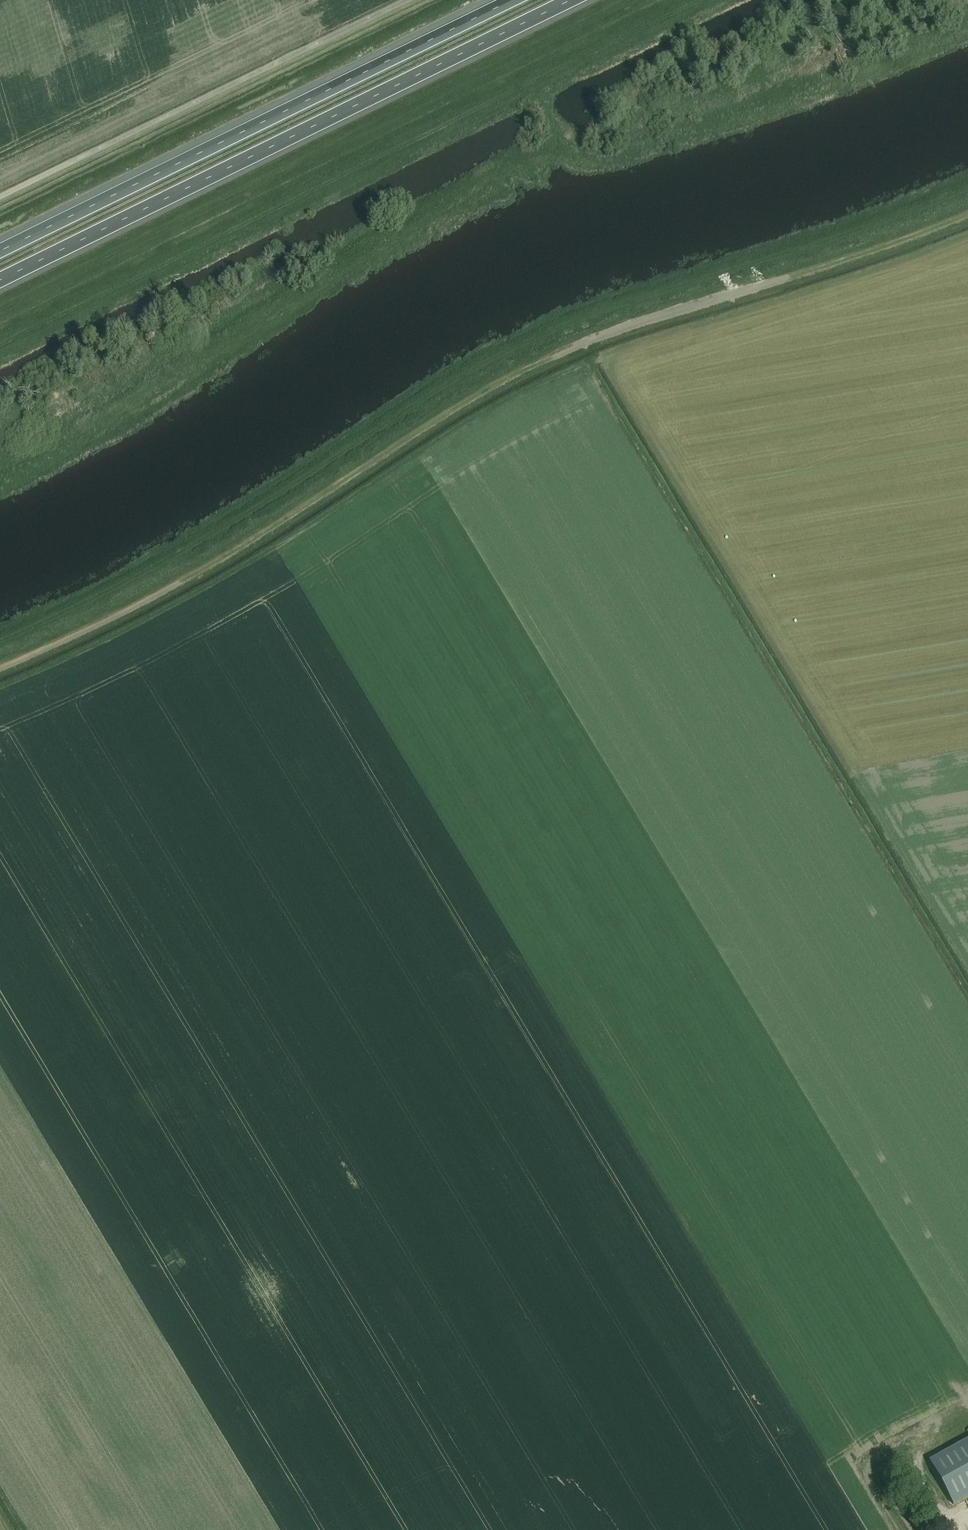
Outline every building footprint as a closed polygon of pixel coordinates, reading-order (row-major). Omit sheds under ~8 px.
[(929,1461),(953,1505),(967,1496),(967,1439),(929,1461)]
